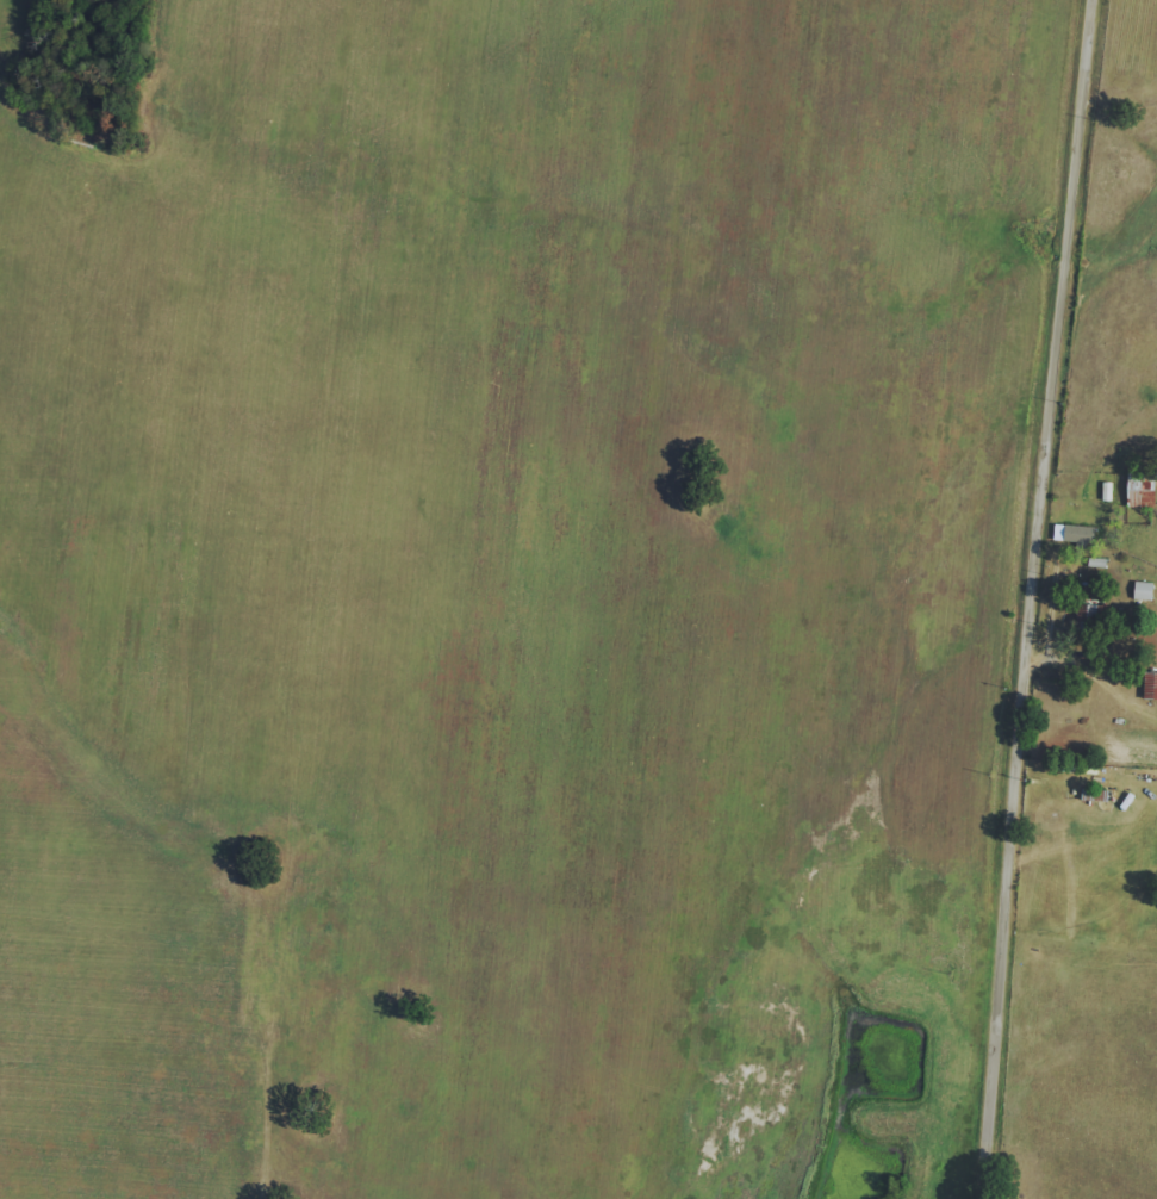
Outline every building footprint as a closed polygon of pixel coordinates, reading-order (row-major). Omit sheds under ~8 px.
[(1156,508),(1156,474),(1129,473),(1129,507),(1156,508)] [(1054,542),(1094,543),(1094,527),(1054,526),(1054,542)] [(1107,560),(1090,558),(1088,566),(1106,568),(1107,560)] [(1075,628),(1105,630),(1106,606),(1076,605),(1075,628)]
